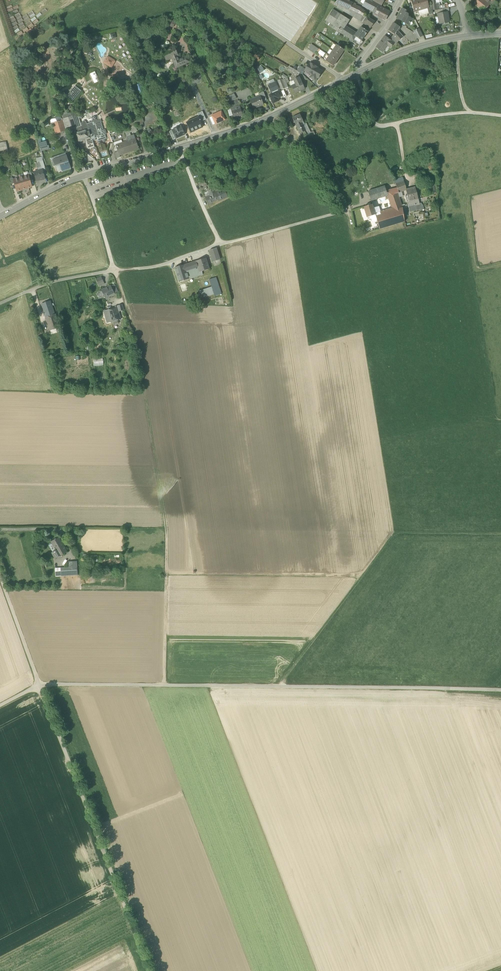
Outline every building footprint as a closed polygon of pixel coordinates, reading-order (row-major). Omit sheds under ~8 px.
[(363,4),(362,6),(375,13),(375,12),(364,6),(367,1),(366,0),(365,0),(363,4)] [(414,12),(415,12),(415,11),(418,10),(427,7),(428,7),(429,8),(428,3),(427,0),(416,0),(412,1),(412,0),(411,0),(414,12)] [(483,12),(490,5),(488,3),(484,0),(476,0),(473,4),(483,12)] [(488,3),(490,5),(483,12),(487,16),(494,9),(496,5),(497,2),(494,0),(490,0),(488,3)] [(353,3),(349,1),(346,7),(364,16),(366,12),(361,7),(355,5),(356,5),(353,3)] [(364,6),(375,12),(379,6),(371,2),(367,1),(364,6)] [(346,7),(339,4),(337,8),(362,22),(362,23),(366,17),(364,16),(346,7)] [(379,6),(375,12),(375,13),(374,15),(384,21),(390,12),(379,6)] [(429,13),(427,7),(418,10),(420,16),(429,13)] [(397,18),(409,25),(411,20),(411,19),(407,17),(408,15),(408,14),(406,13),(406,11),(406,10),(403,8),(397,18)] [(326,21),(327,22),(333,26),(341,14),(333,10),(326,21)] [(438,17),(440,24),(449,22),(447,12),(438,14),(438,17)] [(341,14),(333,26),(342,31),(345,27),(349,20),(341,14)] [(362,23),(370,28),(370,27),(374,22),(366,17),(362,23)] [(394,34),(395,34),(397,30),(399,27),(393,23),(388,30),(394,34)] [(356,34),(345,27),(342,31),(333,26),(332,28),(340,33),(352,41),(353,41),(356,37),(354,36),(356,34)] [(354,36),(356,37),(361,41),(361,40),(368,32),(360,27),(356,34),(354,36)] [(413,32),(417,38),(423,36),(419,29),(413,32)] [(392,36),(397,42),(403,37),(397,30),(395,34),(394,34),(392,36)] [(377,47),(383,51),(388,45),(390,47),(393,43),(394,43),(390,40),(385,36),(377,47)] [(363,41),(361,40),(361,41),(356,37),(353,41),(352,41),(352,42),(359,47),(363,41)] [(307,49),(315,54),(319,49),(311,44),(307,49)] [(325,61),(333,66),(344,50),(336,45),(325,61)] [(172,58),(176,67),(186,63),(184,58),(179,59),(178,55),(174,47),(162,52),(166,61),(172,58)] [(306,72),(312,76),(316,78),(317,78),(321,72),(313,67),(314,67),(310,65),(306,72)] [(95,71),(90,73),(94,83),(99,81),(95,71)] [(292,86),(295,93),(304,88),(301,81),(299,77),(295,79),(297,83),(292,86)] [(279,84),(281,90),(288,87),(286,83),(285,79),(282,80),(282,79),(278,80),(279,84)] [(272,92),(272,93),(278,91),(277,89),(278,89),(275,82),(269,85),(268,85),(271,92),(272,92)] [(135,86),(138,94),(144,91),(141,83),(135,86)] [(67,97),(72,101),(80,91),(75,87),(67,97)] [(280,90),(278,91),(272,93),(269,95),(273,104),(279,101),(278,98),(282,96),(280,90)] [(251,100),(254,108),(263,104),(262,101),(260,97),(251,100)] [(242,115),(240,109),(237,110),(236,107),(231,108),(234,118),(242,115)] [(75,134),(78,142),(85,139),(90,138),(90,140),(93,139),(94,139),(94,141),(96,140),(97,141),(106,139),(105,134),(106,134),(105,129),(103,130),(101,121),(99,122),(99,120),(97,121),(96,119),(93,120),(93,122),(86,124),(86,122),(84,121),(82,121),(82,123),(81,124),(77,113),(76,113),(76,111),(68,114),(66,110),(61,111),(67,131),(71,129),(72,133),(74,134),(75,134)] [(202,111),(197,114),(198,117),(201,122),(206,119),(202,111)] [(212,116),(215,124),(225,120),(221,111),(212,115),(212,116)] [(292,117),(296,125),(302,122),(303,121),(300,114),(292,117)] [(123,124),(124,128),(135,124),(144,122),(142,117),(123,124)] [(198,117),(186,122),(191,133),(195,131),(194,130),(203,126),(201,122),(198,117)] [(53,123),(56,134),(66,131),(62,120),(55,122),(53,123)] [(299,133),(301,137),(310,133),(306,123),(304,124),(303,121),(302,122),(306,131),(299,133)] [(306,131),(302,122),(296,125),(299,133),(306,131)] [(124,128),(127,138),(131,136),(130,133),(137,130),(135,124),(124,128)] [(172,130),(176,138),(185,134),(181,126),(172,130)] [(139,149),(135,138),(128,141),(127,141),(128,144),(129,144),(132,151),(139,149)] [(87,148),(89,149),(94,147),(92,140),(94,139),(93,139),(90,140),(86,141),(86,143),(86,144),(86,146),(87,147),(87,148)] [(120,155),(132,151),(129,144),(128,144),(127,141),(122,143),(116,145),(116,146),(118,151),(119,155),(120,155)] [(62,170),(62,171),(70,168),(66,155),(65,155),(65,156),(59,158),(53,160),(55,165),(56,166),(57,171),(62,170)] [(53,160),(59,158),(59,156),(50,158),(53,166),(56,166),(55,165),(53,160)] [(34,172),(37,181),(41,180),(44,179),(45,178),(44,176),(42,170),(39,171),(34,172)] [(14,183),(17,191),(32,187),(30,179),(29,175),(24,176),(18,178),(13,180),(14,183)] [(397,189),(398,191),(400,190),(406,188),(403,181),(395,183),(397,189)] [(389,199),(392,211),(403,208),(401,205),(399,197),(400,197),(399,192),(398,192),(398,191),(397,189),(387,191),(385,187),(368,192),(371,201),(386,196),(387,200),(389,199)] [(405,196),(407,202),(418,199),(415,187),(406,189),(407,195),(405,196)] [(208,204),(218,199),(215,193),(213,188),(208,191),(210,196),(205,198),(208,204)] [(224,190),(215,193),(218,199),(218,200),(227,197),(224,190)] [(420,204),(418,199),(407,202),(410,212),(421,209),(420,206),(421,205),(421,204),(420,204)] [(364,207),(367,218),(371,216),(375,215),(373,208),(372,205),(364,207)] [(392,211),(381,214),(376,216),(377,219),(379,229),(404,222),(404,216),(403,212),(403,208),(392,211)] [(209,250),(213,262),(220,260),(216,248),(209,250)] [(196,261),(199,272),(202,271),(210,269),(206,258),(196,261)] [(196,261),(184,265),(189,279),(203,274),(202,271),(199,272),(196,261)] [(179,282),(189,279),(184,265),(175,267),(179,282)] [(212,287),(213,291),(220,289),(216,277),(209,280),(212,287)] [(104,296),(106,299),(109,298),(108,296),(114,293),(111,286),(102,290),(102,289),(101,290),(102,290),(100,291),(102,297),(104,296)] [(201,299),(214,294),(213,291),(212,287),(198,291),(201,299)] [(46,317),(54,315),(50,302),(42,305),(44,311),(43,312),(44,316),(46,316),(46,317)] [(113,321),(114,324),(118,323),(118,320),(121,319),(119,311),(118,307),(115,308),(104,311),(107,323),(113,321)] [(45,317),(47,323),(57,320),(55,314),(54,315),(46,317),(45,317)] [(47,323),(49,330),(50,330),(56,328),(59,327),(57,320),(47,323)] [(103,357),(93,358),(94,366),(104,365),(103,357)] [(51,553),(55,559),(67,552),(59,537),(56,539),(55,538),(55,539),(51,542),(56,550),(51,553)] [(61,568),(61,576),(77,575),(76,562),(68,562),(69,568),(61,568)]
